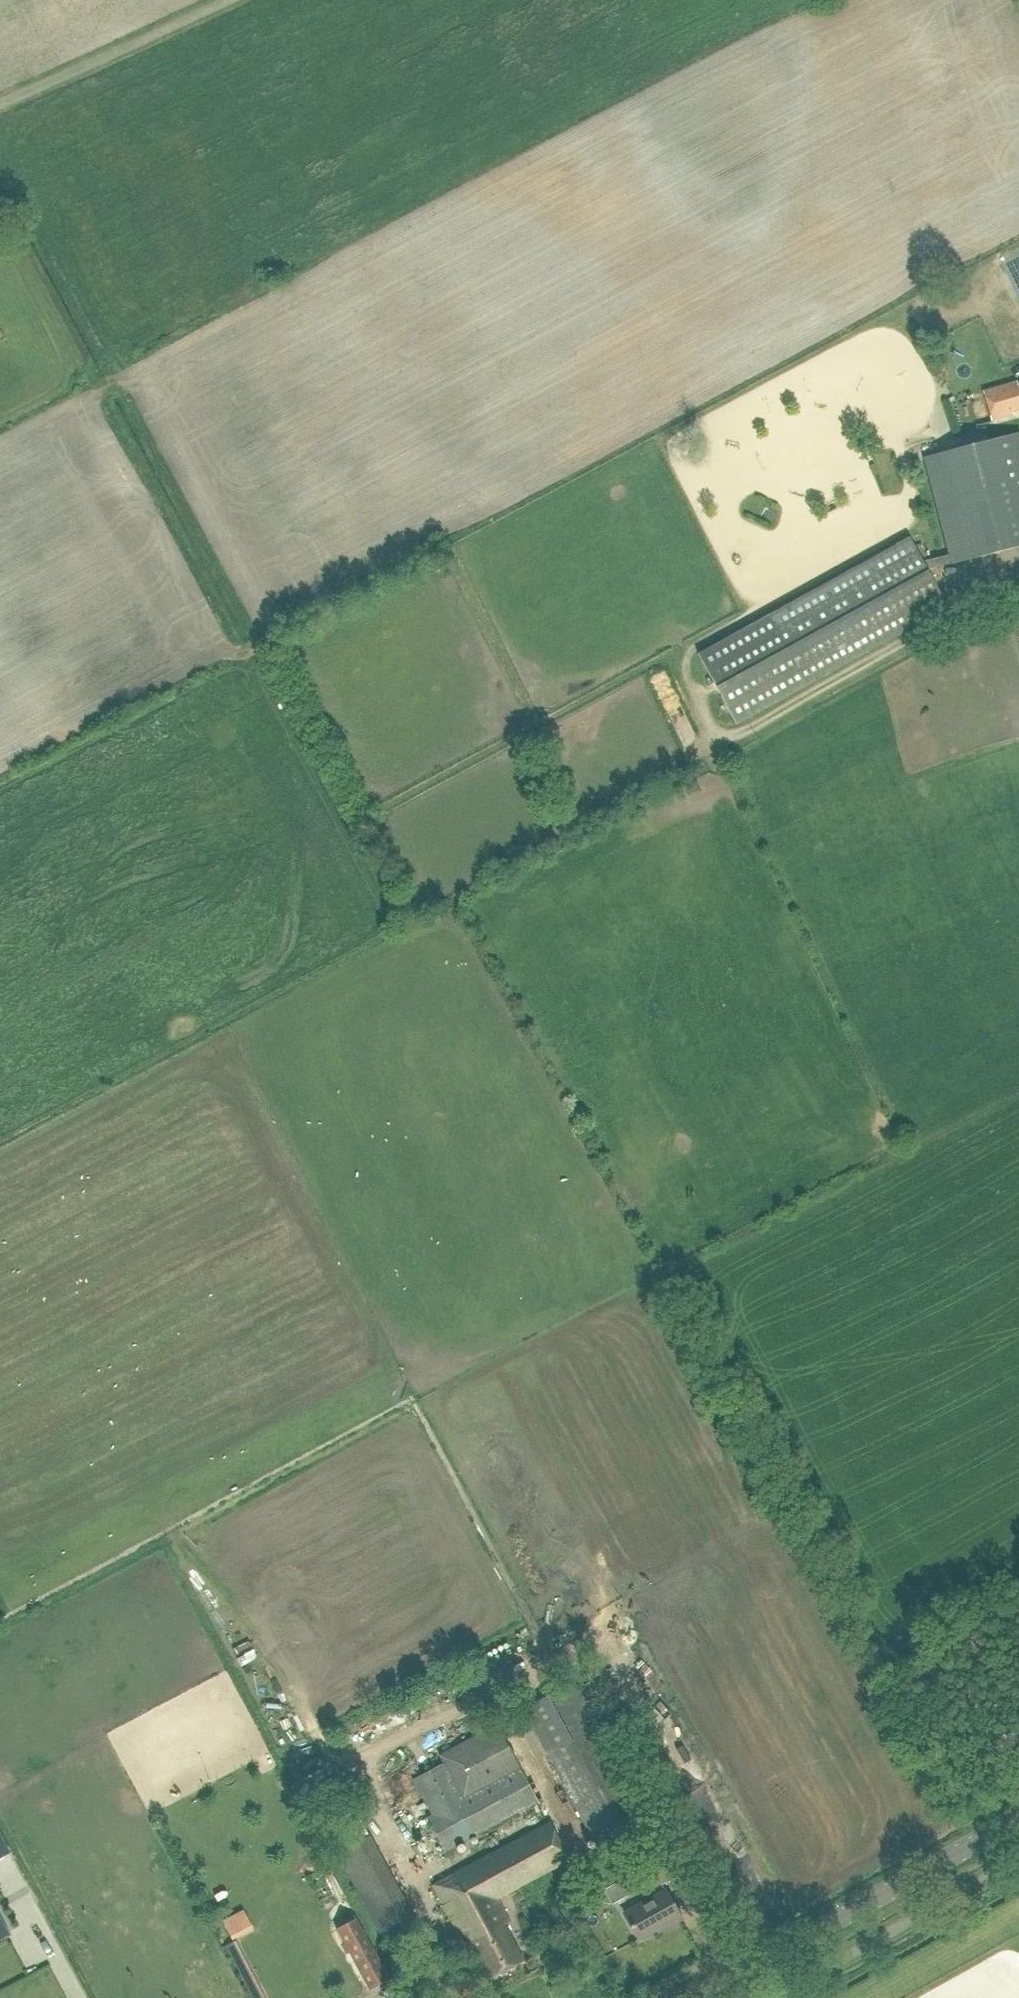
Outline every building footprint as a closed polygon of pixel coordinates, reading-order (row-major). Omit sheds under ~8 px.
[(1018,387),(1016,382),(983,392),(991,421),(1013,415),(1012,413),(1017,412),(1018,414),(1018,413),(1018,387)] [(1018,547),(1018,434),(1018,433),(923,458),(949,556),(922,563),(909,538),(697,655),(736,725),(947,608),(926,570),(951,564),(951,565),(1018,547)] [(596,1847),(648,1819),(574,1682),(523,1710),(596,1847)] [(411,1780),(412,1781),(422,1801),(409,1808),(417,1823),(427,1818),(444,1850),(536,1801),(496,1726),(438,1757),(442,1763),(411,1780)] [(339,1841),(370,1828),(359,1804),(329,1818),(339,1841)] [(547,1822),(432,1884),(455,1929),(460,1927),(488,1978),(521,1960),(502,1923),(508,1921),(496,1900),(568,1859),(547,1822)] [(638,1872),(649,1890),(678,1873),(668,1855),(638,1872)] [(372,1878),(376,1894),(401,1888),(397,1872),(372,1878)] [(639,1940),(665,1926),(680,1918),(664,1889),(623,1912),(639,1940)] [(372,1988),(393,1977),(359,1916),(339,1927),(372,1988)]
